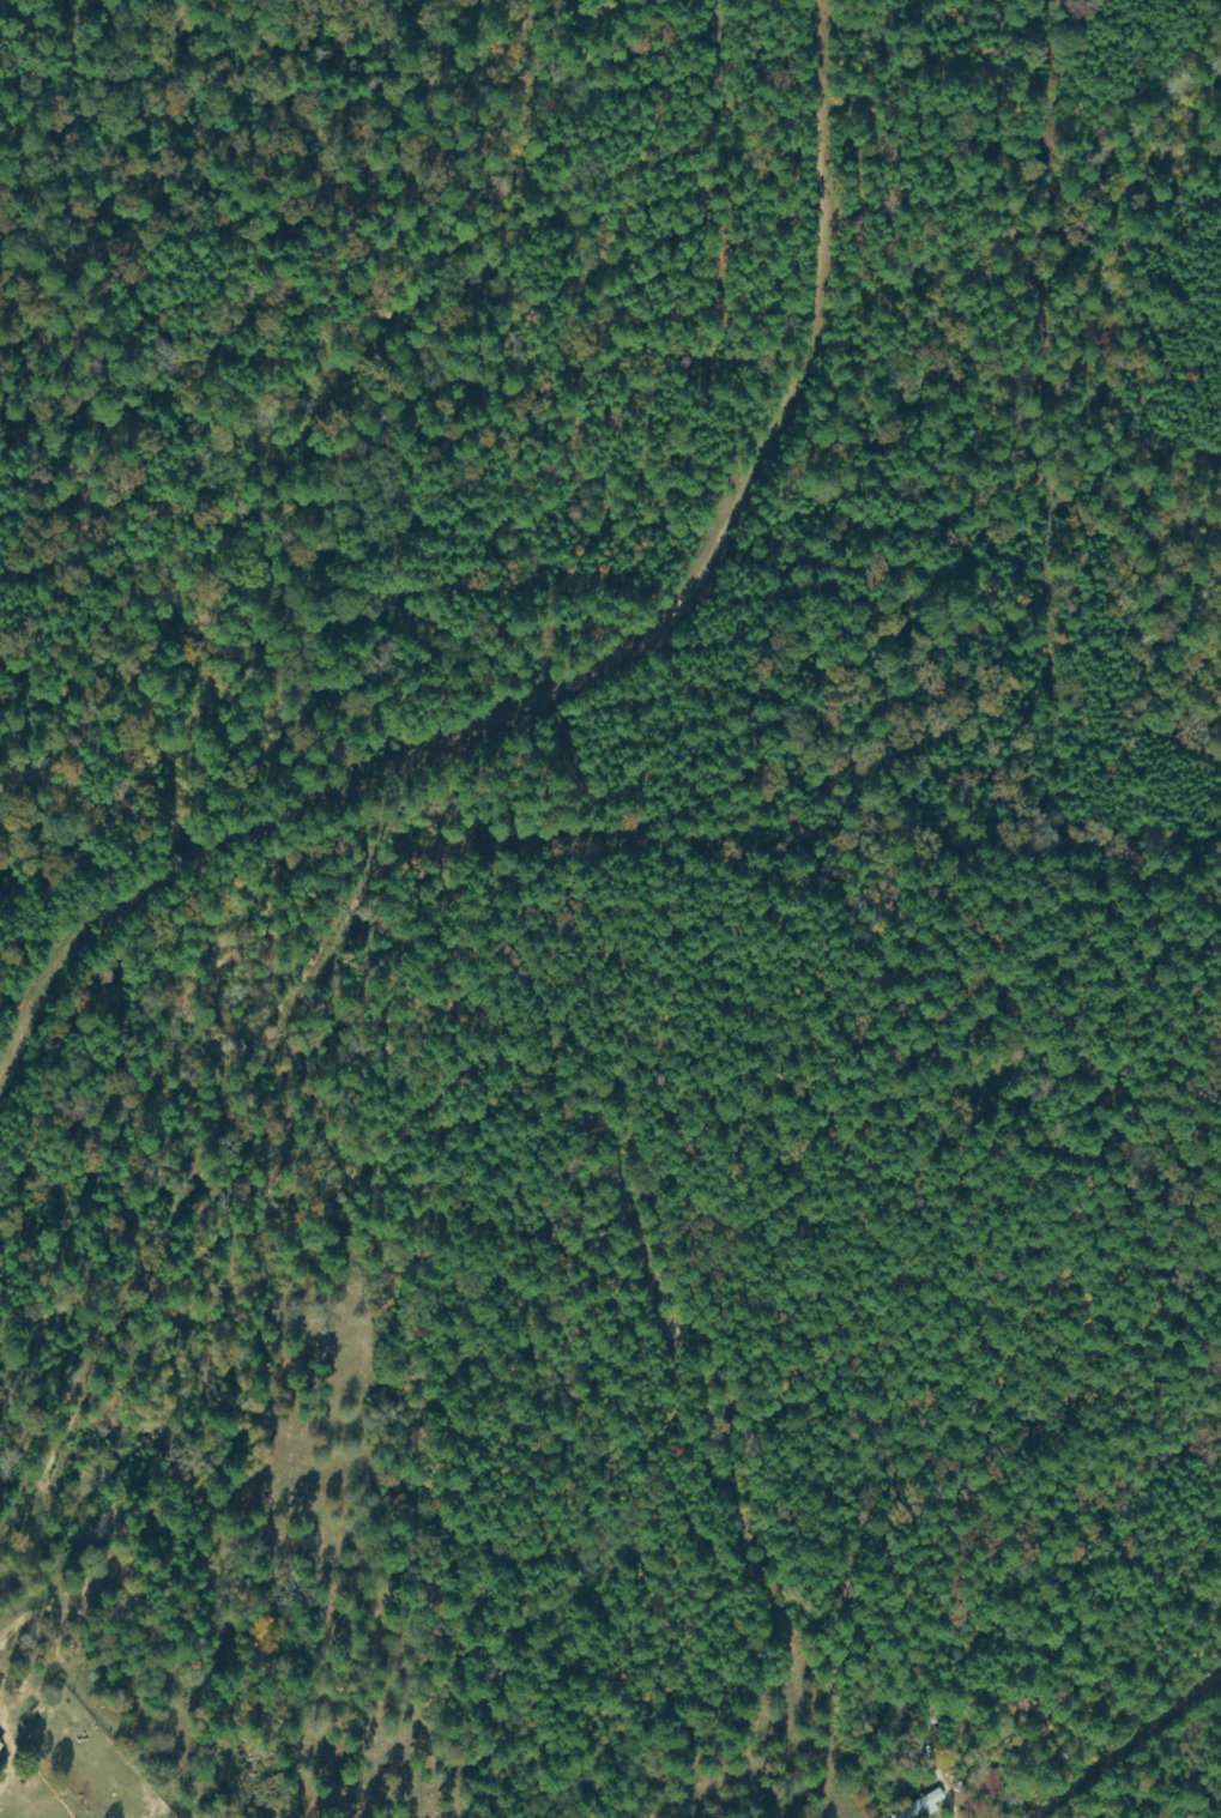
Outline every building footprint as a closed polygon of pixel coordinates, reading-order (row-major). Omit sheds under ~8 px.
[(979,1796),(1004,1796),(1004,1772),(979,1772),(979,1796)] [(939,1791),(895,1817),(920,1817),(946,1802),(939,1791)]
